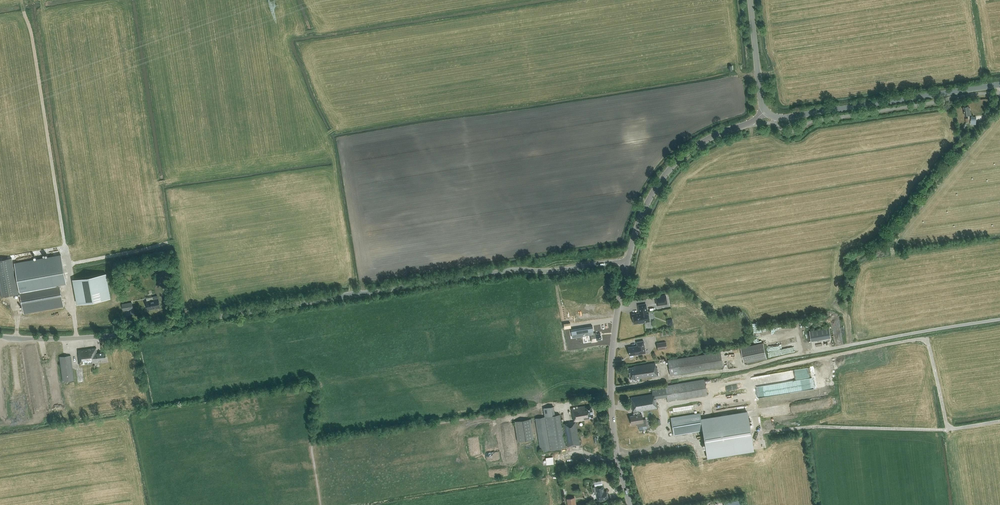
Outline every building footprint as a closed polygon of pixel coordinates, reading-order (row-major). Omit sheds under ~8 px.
[(15,264),(19,290),(17,290),(12,258),(0,260),(0,290),(1,297),(18,294),(18,297),(21,297),(24,314),(64,307),(59,282),(66,280),(61,255),(15,264)] [(109,299),(104,274),(74,279),(79,304),(109,299)] [(667,303),(666,295),(655,297),(657,305),(667,303)] [(153,300),(146,301),(148,310),(159,308),(158,299),(157,299),(157,296),(153,297),(153,300)] [(647,312),(646,304),(638,305),(639,313),(632,314),(633,316),(632,317),(633,320),(634,321),(634,323),(639,323),(643,323),(643,322),(649,321),(648,312),(647,312)] [(829,327),(809,331),(811,341),(831,337),(829,327)] [(596,334),(596,332),(590,333),(591,342),(596,341),(596,340),(601,339),(600,333),(596,334)] [(629,354),(629,355),(634,354),(635,355),(645,353),(643,341),(636,342),(637,346),(628,347),(628,351),(628,352),(628,354),(629,354)] [(741,348),(744,363),(767,358),(763,343),(741,348)] [(78,355),(79,365),(98,362),(98,361),(106,360),(105,352),(97,353),(96,348),(78,350),(78,355)] [(723,367),(720,352),(668,360),(670,375),(723,367)] [(71,355),(59,357),(62,382),(74,380),(71,355)] [(633,367),(628,368),(629,379),(633,378),(633,379),(657,376),(656,367),(655,367),(655,364),(633,367)] [(639,411),(657,408),(655,398),(666,396),(667,401),(706,394),(707,394),(704,381),(704,379),(651,388),(652,394),(630,398),(631,406),(632,406),(633,413),(633,414),(633,415),(630,416),(630,418),(630,419),(630,420),(631,420),(631,424),(637,423),(638,427),(648,426),(646,419),(642,420),(642,414),(640,414),(639,411)] [(543,408),(544,417),(535,419),(540,451),(565,447),(563,434),(565,433),(567,447),(580,445),(576,421),(584,420),(583,419),(593,417),(591,406),(585,407),(585,406),(571,408),(573,418),(574,421),(567,422),(567,423),(564,424),(565,430),(562,431),(559,415),(554,415),(553,406),(543,408)] [(700,414),(671,419),(673,434),(703,430),(707,458),(753,450),(747,412),(701,419),(700,414)] [(518,442),(522,441),(533,439),(530,420),(514,422),(518,442)] [(594,492),(595,492),(597,501),(602,500),(602,499),(607,498),(606,490),(603,491),(602,485),(594,486),(594,487),(593,487),(594,492)]
